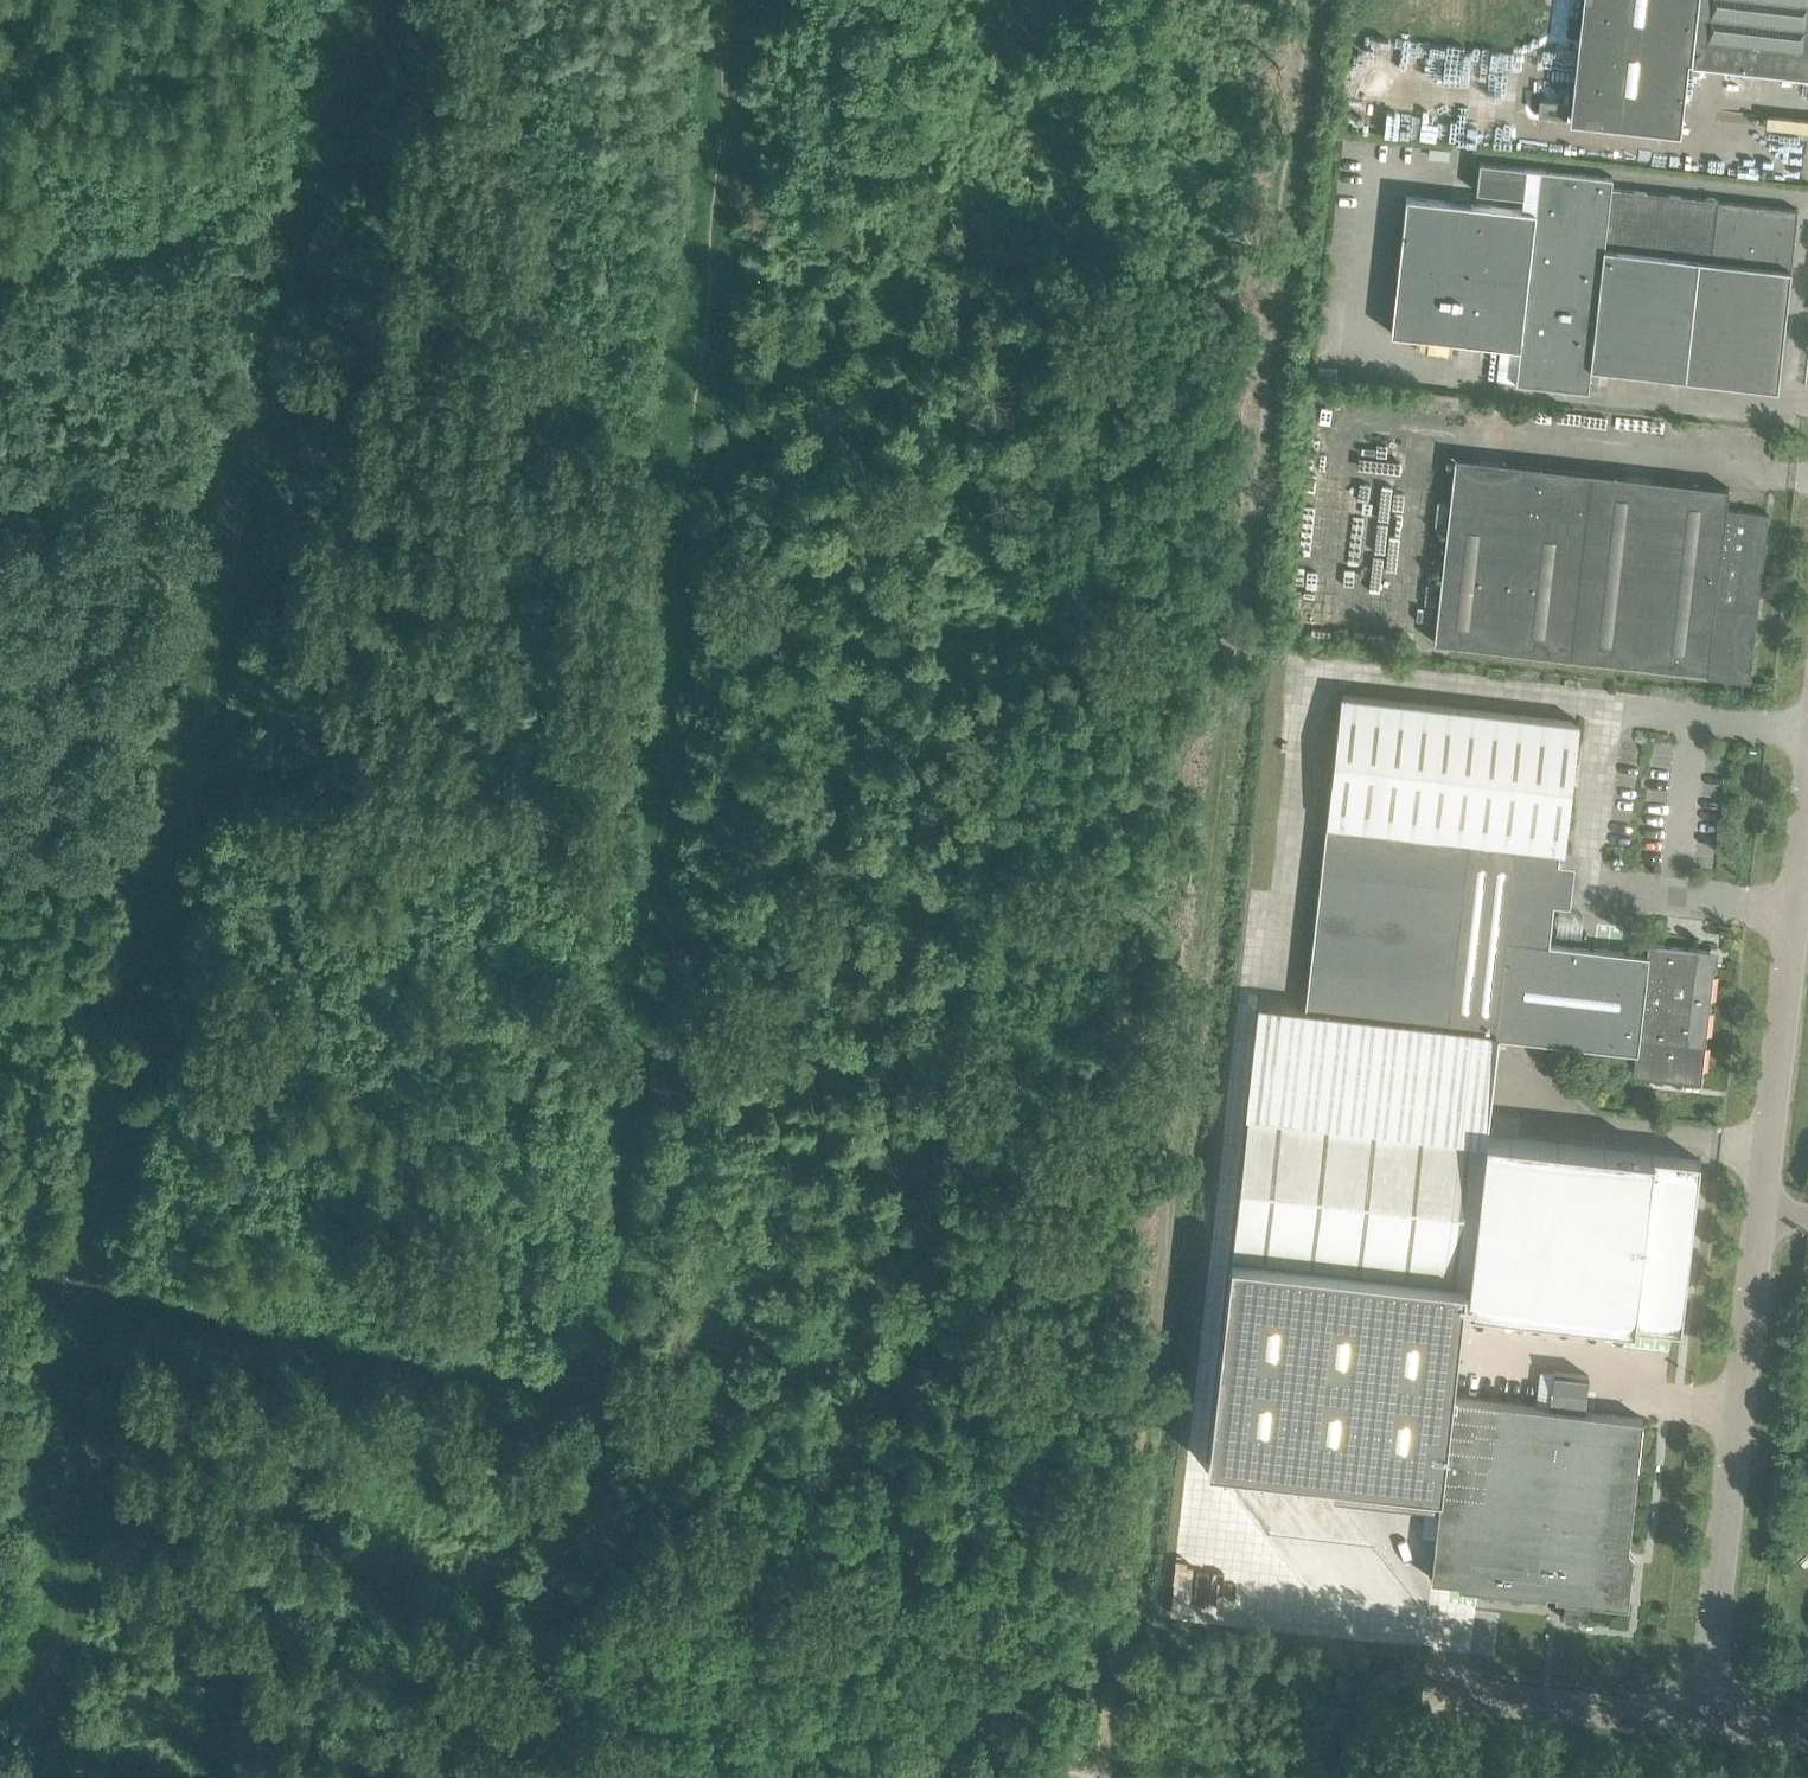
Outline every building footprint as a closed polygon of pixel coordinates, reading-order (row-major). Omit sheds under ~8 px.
[(1570,118),(1680,131),(1689,60),(1807,73),(1807,0),(1584,0),(1570,118)] [(1407,196),(1391,333),(1502,345),(1498,380),(1589,391),(1591,367),(1685,378),(1777,389),(1798,210),(1718,201),(1612,188),(1613,177),(1480,161),(1477,190),(1524,196),(1523,209),(1407,196)] [(1705,677),(1748,682),(1768,514),(1726,509),(1728,488),(1455,457),(1434,642),(1705,673),(1705,677)] [(1341,695),(1327,822),(1305,1012),(1636,1051),(1633,1075),(1700,1082),(1714,967),(1708,967),(1710,950),(1648,943),(1646,955),(1549,943),(1559,850),(1564,851),(1579,722),(1341,695)] [(1466,1303),(1681,1328),(1700,1159),(1486,1134),(1485,1138),(1248,1111),(1232,1253),(1233,1253),(1464,1280),(1469,1281),(1466,1303)] [(1628,1547),(1642,1417),(1585,1411),(1589,1375),(1554,1371),(1550,1407),(1451,1396),(1464,1280),(1233,1253),(1232,1256),(1231,1256),(1207,1463),(1224,1484),(1244,1467),(1261,1488),(1281,1471),(1297,1492),(1318,1476),(1441,1490),(1431,1578),(1457,1581),(1457,1585),(1459,1585),(1459,1581),(1545,1591),(1545,1595),(1547,1595),(1547,1591),(1556,1592),(1555,1597),(1557,1597),(1557,1592),(1566,1593),(1565,1603),(1582,1604),(1583,1595),(1622,1600),(1626,1558),(1633,1553),(1628,1547)]
